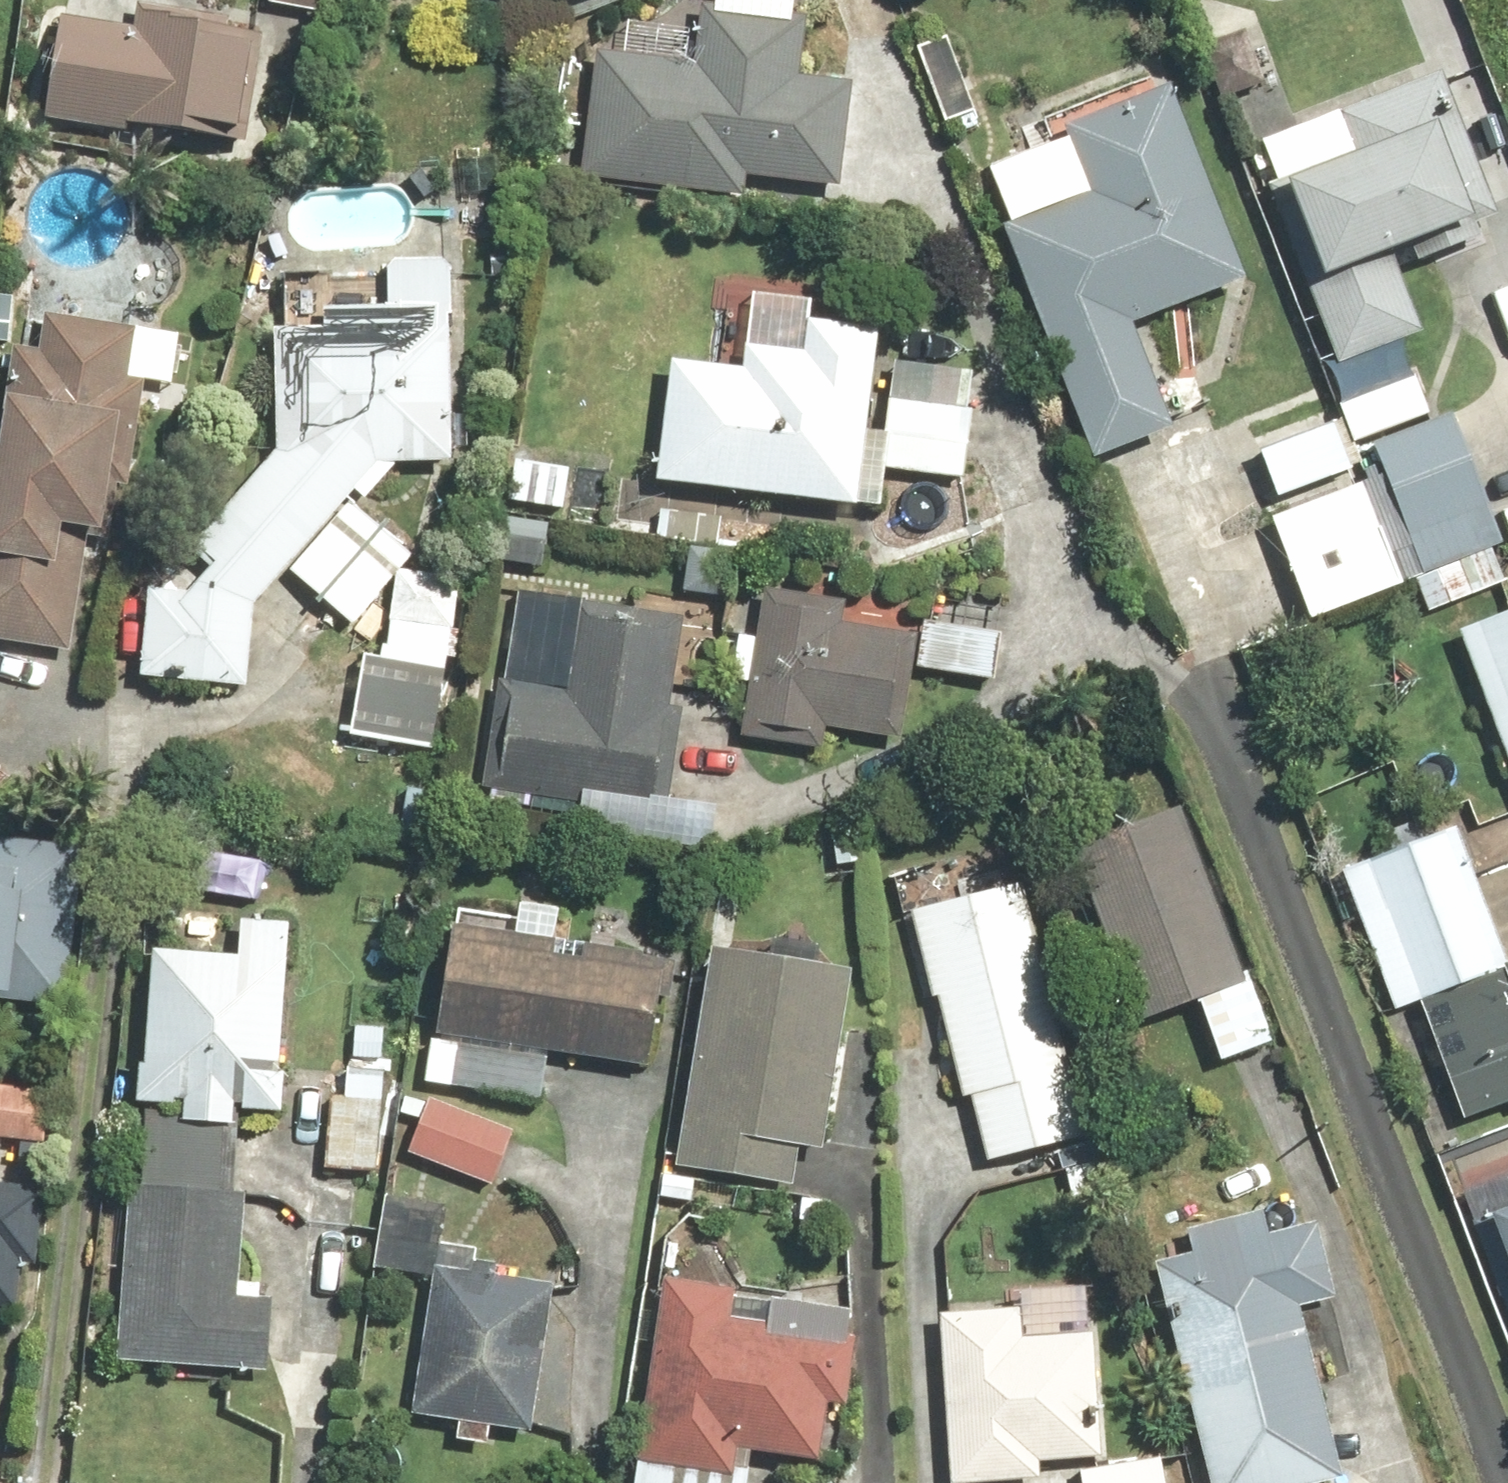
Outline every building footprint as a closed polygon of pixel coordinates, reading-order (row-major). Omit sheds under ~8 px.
[(274,5),(332,14),(334,0),(274,0),(274,5)] [(574,8),(601,0),(521,0),(574,8)] [(799,199),(927,207),(934,86),(811,79),(814,17),(805,16),(806,0),(725,0),(724,5),(710,4),(706,60),(600,54),(591,189),(753,199),(754,179),(800,181),(799,199)] [(1361,0),(1346,0),(1300,18),(1316,56),(1374,33),(1361,0)] [(148,21),(67,10),(52,117),(120,126),(117,147),(253,166),(273,21),(150,5),(148,21)] [(1254,34),(1210,50),(1228,105),(1273,90),(1254,34)] [(955,36),(927,48),(958,125),(987,114),(955,36)] [(1061,142),(992,169),(1106,463),(1185,432),(1144,328),(1259,284),(1175,70),(1052,118),(1061,142)] [(1452,76),(1268,141),(1285,187),(1281,188),(1343,362),(1430,331),(1405,262),(1418,257),(1423,272),(1492,247),(1487,233),(1496,230),(1506,226),(1499,207),(1452,76)] [(1496,230),(1507,264),(1507,226),(1506,226),(1496,230)] [(283,450),(197,550),(222,565),(195,595),(154,593),(150,684),(261,688),(265,610),(293,576),(369,626),(403,569),(417,547),(365,503),(391,461),(455,463),(463,267),(391,264),(391,272),(290,268),(283,450)] [(675,361),(665,485),(873,502),(887,327),(822,322),(824,301),(764,296),(761,335),(755,334),(753,368),(675,361)] [(94,531),(137,536),(156,328),(50,318),(46,351),(16,348),(9,421),(0,421),(0,644),(83,652),(94,531)] [(1395,474),(1277,516),(1316,625),(1425,586),(1434,611),(1499,588),(1487,554),(1507,546),(1507,525),(1467,411),(1383,441),(1395,474)] [(1346,422),(1268,452),(1286,498),(1364,467),(1346,422)] [(555,572),(557,529),(452,525),(450,567),(555,572)] [(461,658),(473,581),(403,569),(391,646),(461,658)] [(519,593),(507,701),(519,702),(509,792),(585,800),(582,829),(712,844),(716,808),(681,804),(702,613),(519,593)] [(1002,680),(1004,632),(930,629),(932,602),(732,593),(727,727),(752,728),(751,750),(835,754),(836,734),(920,737),(922,677),(1002,680)] [(1466,633),(1507,741),(1507,617),(1466,633)] [(461,658),(366,651),(360,733),(455,739),(461,658)] [(1281,1041),(1189,807),(1076,852),(1148,1033),(1210,1008),(1231,1061),(1281,1041)] [(1430,1003),(1471,1121),(1507,1108),(1507,946),(1465,826),(1349,867),(1400,1014),(1430,1003)] [(78,1005),(86,833),(0,830),(0,1002),(78,1005)] [(1098,1133),(1034,888),(922,917),(971,1106),(981,1103),(995,1159),(1098,1133)] [(435,1040),(432,1083),(454,1085),(454,1093),(558,1101),(561,1063),(671,1071),(676,1007),(684,1007),(689,950),(569,941),(572,911),(523,906),(521,934),(455,928),(446,1041),(435,1040)] [(287,1290),(251,1288),(255,1198),(289,1200),(293,1116),(300,922),(249,920),(248,958),(160,954),(157,1064),(155,1064),(148,1063),(146,1105),(153,1106),(149,1185),(134,1184),(126,1364),(283,1371),(287,1290)] [(861,970),(718,949),(686,1172),(806,1189),(811,1152),(834,1156),(861,970)] [(354,1068),(352,1097),(331,1097),(328,1169),(392,1172),(397,1070),(354,1068)] [(0,1085),(0,1139),(54,1141),(56,1087),(0,1085)] [(522,1134),(436,1097),(412,1151),(499,1188),(522,1134)] [(46,1315),(59,1188),(0,1182),(0,1310),(46,1315)] [(1161,1261),(1218,1482),(1337,1482),(1350,1480),(1308,1314),(1351,1303),(1331,1222),(1280,1236),(1274,1213),(1194,1233),(1199,1251),(1161,1261)] [(548,1434),(559,1299),(587,1301),(590,1271),(562,1268),(561,1282),(437,1272),(425,1420),(466,1423),(465,1442),(502,1445),(503,1430),(548,1434)] [(669,1284),(645,1482),(757,1482),(759,1459),(830,1467),(837,1411),(860,1414),(872,1309),(669,1284)] [(951,1313),(958,1482),(1035,1482),(1049,1482),(1048,1464),(1110,1461),(1104,1331),(1100,1331),(1098,1289),(1016,1293),(1017,1310),(951,1313)] [(1088,1469),(1090,1482),(1162,1482),(1159,1459),(1088,1469)]
